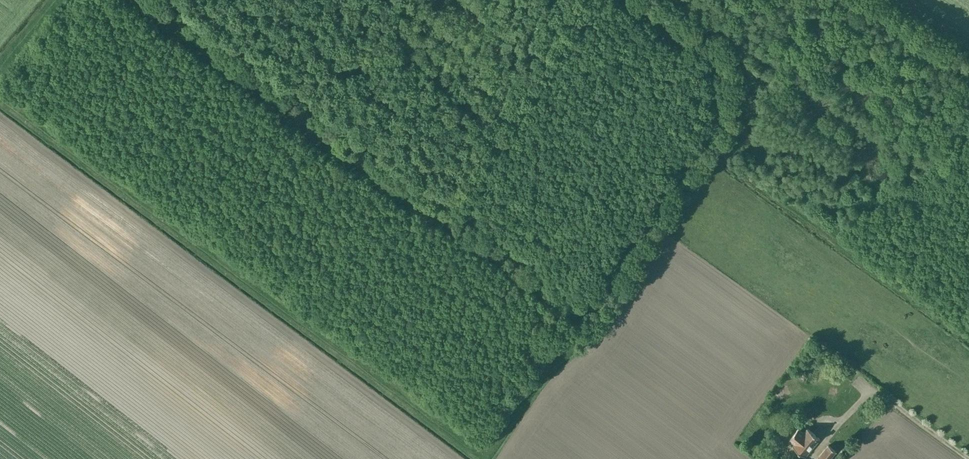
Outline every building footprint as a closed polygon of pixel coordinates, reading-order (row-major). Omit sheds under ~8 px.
[(803,432),(798,429),(789,440),(794,444),(793,446),(806,457),(820,439),(807,428),(803,432)] [(820,458),(831,458),(837,452),(828,445),(818,457),(820,458)]
